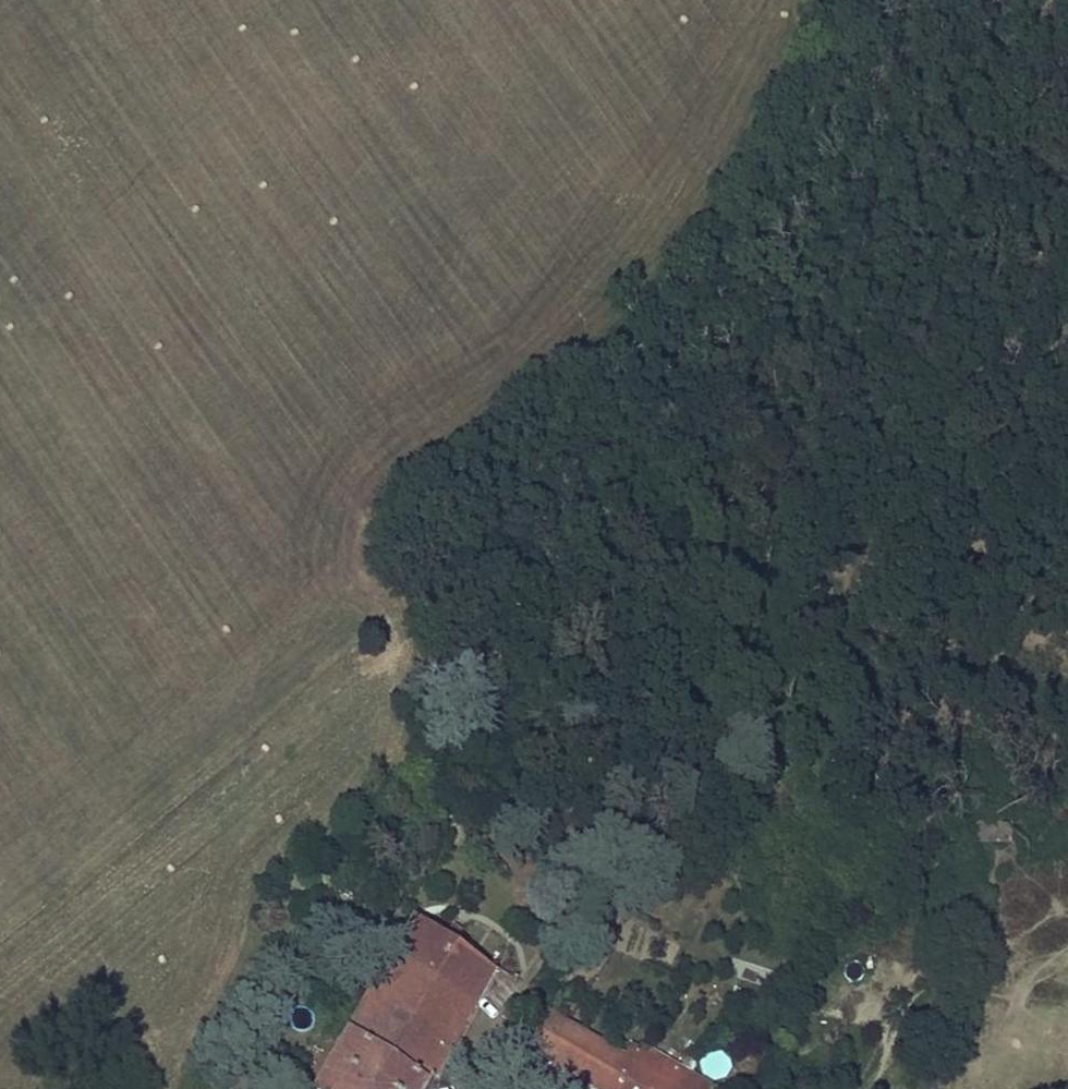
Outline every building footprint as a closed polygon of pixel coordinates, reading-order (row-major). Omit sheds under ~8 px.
[(315,1088),(423,1088),(491,972),(409,924),(315,1088)] [(716,1085),(649,1047),(647,1051),(631,1041),(624,1052),(547,1008),(527,1040),(612,1088),(714,1088),(716,1085)]
